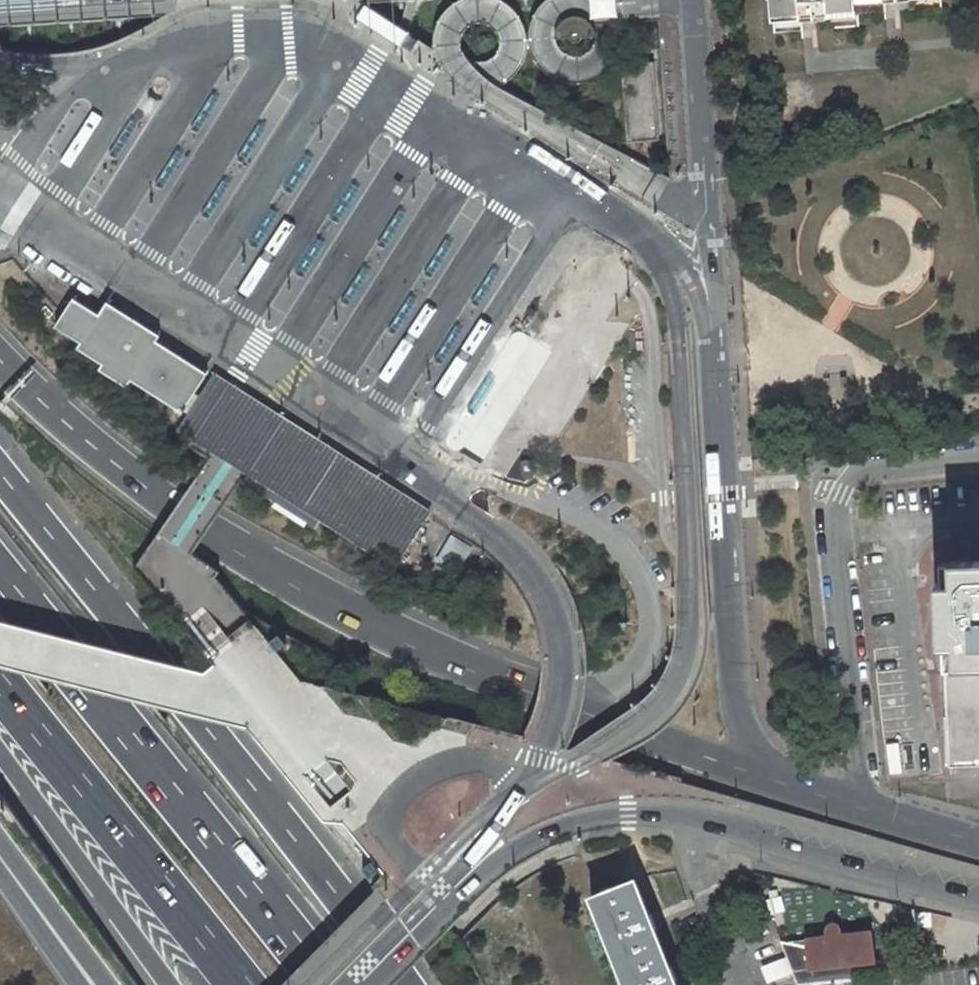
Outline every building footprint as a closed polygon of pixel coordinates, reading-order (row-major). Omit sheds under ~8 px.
[(145,0),(0,0),(0,11),(145,0)] [(773,16),(857,9),(857,0),(772,0),(773,16)] [(401,47),(410,34),(365,5),(356,18),(389,39),(401,47)] [(557,29),(555,37),(555,39),(569,38),(571,41),(574,43),(577,43),(581,41),(584,38),(596,37),(596,35),(594,28),(589,21),(582,18),(575,17),(567,18),(561,23),(557,29)] [(660,141),(654,62),(622,65),(628,143),(660,141)] [(180,416),(207,374),(167,349),(165,353),(154,346),(156,342),(158,339),(131,321),(123,334),(72,301),(53,330),(79,346),(76,352),(101,368),(97,373),(125,391),(130,384),(180,416)] [(167,349),(156,342),(154,346),(165,353),(167,349)] [(395,568),(396,568),(425,523),(424,522),(428,516),(252,405),(246,401),(211,378),(178,430),(224,459),(249,475),(244,483),(269,499),(274,491),(343,535),(395,568)] [(455,537),(440,562),(458,573),(473,548),(455,537)] [(956,563),(957,585),(968,584),(969,601),(944,601),(949,767),(978,766),(978,562),(956,563)] [(956,563),(942,563),(944,601),(969,601),(968,584),(957,585),(956,563)] [(278,636),(268,644),(271,649),(275,655),(286,647),(278,636)] [(891,767),(892,779),(921,777),(920,765),(891,767)] [(371,861),(362,869),(370,879),(379,872),(375,866),(371,861)] [(635,881),(593,897),(627,984),(676,984),(635,881)] [(780,941),(797,984),(908,973),(907,965),(876,961),(872,932),(839,936),(839,929),(838,927),(835,924),(832,923),(829,924),(827,926),(826,928),(826,930),(827,937),(789,942),(789,943),(780,941)]
